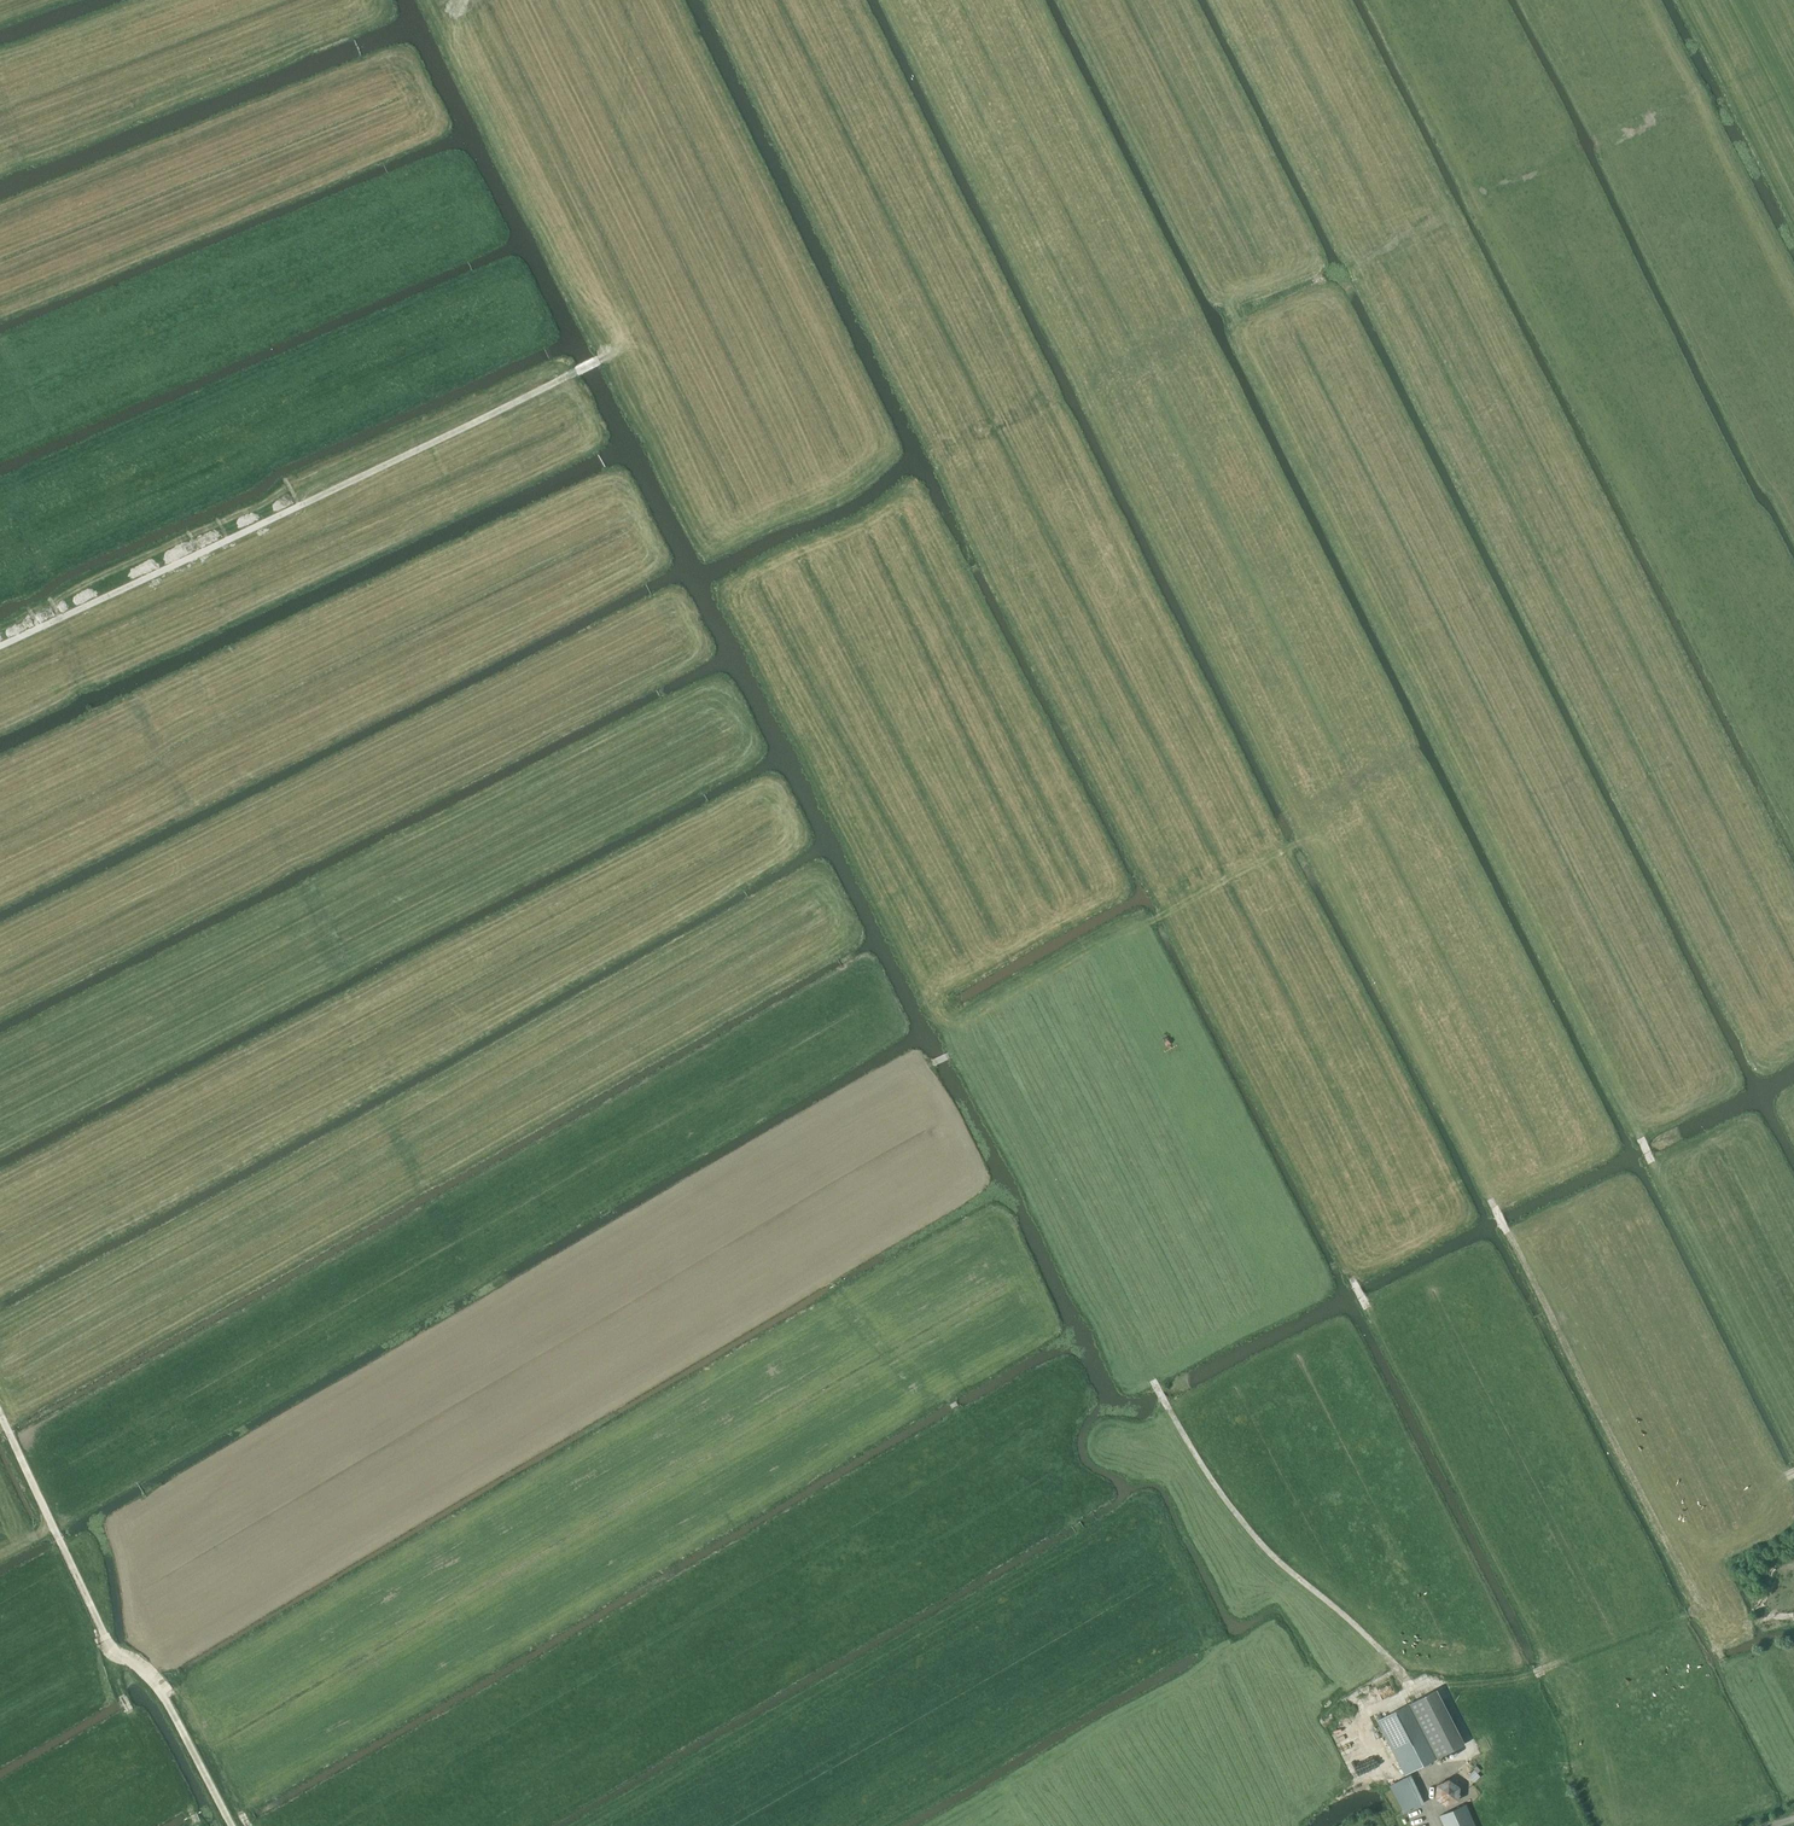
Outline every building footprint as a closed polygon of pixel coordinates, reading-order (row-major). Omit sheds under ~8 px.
[(1407,1705),(1377,1721),(1404,1775),(1435,1759),(1407,1705)] [(1462,1804),(1437,1815),(1441,1825),(1471,1825),(1462,1804)]
